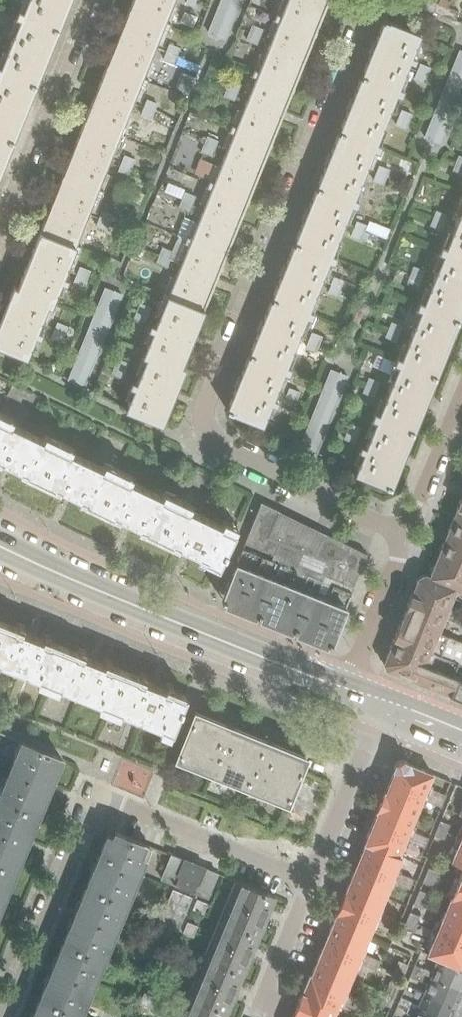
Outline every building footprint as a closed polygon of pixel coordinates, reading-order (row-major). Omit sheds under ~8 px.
[(20,15),(55,29),(64,6),(66,7),(69,0),(26,0),(20,15)] [(126,12),(161,26),(172,0),(131,0),(126,12)] [(239,0),(218,0),(205,32),(223,39),(239,0)] [(313,32),(325,4),(315,0),(286,0),(278,19),(313,32)] [(433,12),(444,16),(447,7),(437,3),(433,12)] [(444,16),(454,20),(458,11),(447,7),(444,16)] [(126,12),(115,41),(150,55),(161,26),(126,12)] [(20,15),(0,64),(0,71),(33,84),(42,61),(44,62),(48,52),(46,51),(55,29),(20,15)] [(266,47),(301,61),(313,32),(278,19),(266,47)] [(367,51),(369,52),(359,75),(395,89),(417,33),(382,19),(373,42),(371,41),(367,51)] [(262,28),(251,24),(245,40),(256,45),(262,28)] [(150,55),(115,41),(103,69),(138,83),(150,55)] [(179,47),(168,43),(162,59),(173,63),(179,47)] [(255,75),(290,89),(301,61),(266,47),(255,75)] [(461,89),(461,51),(457,49),(422,137),(439,144),(461,89)] [(175,63),(195,71),(197,72),(199,65),(198,64),(177,56),(175,63)] [(430,66),(419,62),(413,79),(423,83),(430,66)] [(138,83),(103,69),(92,98),(127,112),(138,83)] [(0,71),(0,136),(10,140),(19,117),(21,118),(25,108),(23,107),(33,84),(0,71)] [(290,89),(255,75),(243,104),(278,117),(290,89)] [(350,98),(348,97),(344,107),(346,108),(337,131),(372,144),(395,89),(359,75),(350,98)] [(240,84),(229,80),(223,95),(233,100),(240,84)] [(92,98),(80,126),(115,140),(127,112),(92,98)] [(156,103),(146,99),(140,114),(150,118),(156,103)] [(278,117),(243,104),(232,132),(267,146),(278,117)] [(411,113),(400,109),(394,125),(405,129),(411,113)] [(80,126),(69,155),(104,169),(115,140),(80,126)] [(321,162),(323,163),(314,186),(350,200),(372,144),(337,131),(327,153),(325,153),(321,162)] [(220,161),(255,174),(267,146),(232,132),(220,161)] [(200,150),(211,155),(218,139),(207,134),(200,150)] [(0,136),(0,170),(3,163),(1,162),(10,140),(0,136)] [(134,158),(124,154),(117,171),(128,174),(134,158)] [(69,155),(57,183),(92,197),(104,169),(69,155)] [(458,155),(452,170),(461,174),(461,156),(458,155)] [(209,189),(243,203),(255,174),(220,161),(209,189)] [(389,169),(378,164),(372,180),(382,184),(389,169)] [(57,183),(46,212),(81,226),(92,197),(57,183)] [(299,218),(301,219),(292,242),(327,256),(350,200),(314,186),(305,209),(303,208),(299,218)] [(197,218),(232,231),(243,203),(209,189),(197,218)] [(184,191),(178,207),(188,211),(195,195),(184,191)] [(442,249),(461,257),(461,201),(442,249)] [(112,214),(101,210),(94,226),(105,231),(112,214)] [(446,214),(436,210),(429,226),(440,231),(446,214)] [(46,212),(34,241),(69,255),(81,226),(46,212)] [(185,246),(220,260),(232,231),(197,218),(185,246)] [(366,224),(356,220),(349,236),(360,240),(360,238),(366,224)] [(368,220),(365,230),(385,238),(389,229),(368,220)] [(34,241),(15,287),(50,301),(69,255),(34,241)] [(280,264),(276,274),(278,275),(269,298),(305,311),(327,256),(292,242),(282,265),(280,264)] [(166,266),(173,251),(162,246),(155,261),(166,266)] [(174,275),(208,288),(220,260),(185,246),(174,275)] [(442,249),(420,305),(456,319),(461,305),(461,257),(442,249)] [(90,270),(79,265),(72,281),(83,286),(90,270)] [(424,270),(413,266),(407,281),(417,286),(424,270)] [(162,303),(197,316),(208,288),(174,275),(162,303)] [(344,280),(333,276),(327,292),(337,296),(344,280)] [(15,287),(12,286),(0,316),(0,346),(5,348),(4,349),(9,352),(9,350),(24,356),(45,305),(48,306),(50,301),(15,287)] [(103,286),(65,379),(83,387),(120,293),(103,286)] [(254,329),(256,330),(246,353),(283,367),(305,311),(269,298),(260,320),(258,320),(254,329)] [(144,322),(150,306),(140,302),(133,318),(144,322)] [(143,351),(177,364),(197,316),(162,303),(143,351)] [(443,351),(445,352),(449,342),(447,341),(456,319),(420,305),(398,361),(434,374),(443,351)] [(67,325),(56,321),(50,337),(61,341),(67,325)] [(401,326),(391,322),(385,338),(395,342),(401,326)] [(321,336),(310,332),(304,347),(315,352),(321,336)] [(159,423),(181,366),(177,364),(143,351),(141,355),(145,356),(124,408),(140,414),(139,416),(143,418),(144,417),(159,423)] [(246,353),(237,376),(235,375),(231,385),(233,386),(224,409),(260,424),(283,367),(246,353)] [(121,378),(128,362),(117,357),(110,373),(121,378)] [(420,407),(422,408),(427,398),(424,397),(434,374),(398,361),(375,416),(411,430),(420,407)] [(329,369),(298,446),(315,453),(347,375),(329,369)] [(379,382),(369,378),(362,393),(373,397),(379,382)] [(299,391),(288,387),(281,403),(292,407),(299,391)] [(3,459),(1,462),(18,470),(20,467),(28,471),(26,474),(43,482),(45,479),(53,483),(52,486),(68,494),(70,491),(78,495),(77,498),(213,563),(235,516),(199,499),(197,505),(0,411),(0,457),(3,459)] [(398,463),(400,464),(404,453),(402,453),(411,430),(375,416),(353,472),(388,486),(398,463)] [(360,427),(350,423),(344,439),(354,443),(360,427)] [(454,513),(461,516),(461,492),(454,513)] [(219,599),(329,642),(365,554),(259,501),(241,542),(271,554),(262,574),(252,570),(259,554),(239,547),(219,599)] [(445,534),(461,540),(461,516),(454,513),(445,534)] [(445,534),(437,555),(461,565),(461,540),(445,534)] [(421,574),(461,589),(461,565),(437,555),(429,575),(424,573),(421,574)] [(461,597),(461,589),(421,574),(417,575),(410,593),(446,607),(446,608),(447,608),(452,596),(461,600),(461,597)] [(446,608),(446,607),(410,593),(401,615),(438,630),(447,608),(446,608)] [(457,663),(461,665),(461,641),(438,631),(438,630),(401,615),(392,637),(432,653),(457,663)] [(138,725),(135,731),(161,741),(181,693),(41,636),(39,640),(31,637),(32,633),(15,626),(14,630),(5,626),(6,623),(0,620),(0,670),(138,725)] [(452,675),(457,663),(432,653),(392,637),(383,661),(382,668),(443,692),(446,685),(447,685),(451,675),(452,675)] [(443,692),(460,698),(461,699),(461,679),(452,675),(451,675),(447,685),(446,685),(443,692)] [(229,778),(248,734),(192,712),(175,755),(229,778)] [(302,756),(248,734),(229,778),(283,800),(296,770),(302,756)] [(0,788),(0,799),(36,814),(59,758),(20,741),(0,788)] [(424,787),(429,774),(407,766),(407,763),(399,760),(394,761),(391,770),(393,771),(388,780),(442,803),(446,795),(424,787)] [(388,780),(380,800),(413,814),(419,800),(440,808),(442,803),(388,780)] [(13,869),(36,814),(0,799),(0,864),(13,869)] [(413,814),(380,800),(371,821),(425,844),(428,838),(407,830),(413,814)] [(368,838),(367,842),(396,855),(402,840),(423,849),(425,844),(371,821),(365,836),(368,838)] [(436,828),(446,832),(448,826),(439,822),(436,828)] [(443,839),(446,832),(436,828),(434,835),(443,839)] [(83,889),(122,905),(148,844),(114,830),(111,836),(106,833),(83,889)] [(461,864),(461,838),(455,835),(451,846),(454,847),(450,859),(461,864)] [(396,855),(367,842),(358,862),(410,884),(413,878),(390,869),(396,855)] [(186,860),(170,853),(160,877),(176,883),(186,860)] [(201,866),(186,860),(176,883),(191,889),(201,866)] [(358,862),(350,882),(379,895),(386,880),(408,889),(410,884),(358,862)] [(13,869),(0,864),(0,900),(13,869)] [(461,887),(461,865),(458,876),(454,875),(451,882),(461,887)] [(216,872),(201,866),(191,889),(207,896),(216,872)] [(425,875),(434,879),(437,871),(428,867),(425,875)] [(434,879),(425,875),(422,882),(431,886),(434,879)] [(218,917),(256,933),(272,895),(233,879),(218,917)] [(379,895),(350,882),(341,903),(393,924),(395,919),(373,910),(379,895)] [(461,911),(461,887),(451,882),(446,895),(449,896),(446,904),(461,911)] [(83,889),(60,944),(99,961),(122,905),(83,889)] [(175,936),(191,897),(172,889),(156,929),(175,936)] [(419,890),(416,897),(425,901),(428,894),(419,890)] [(422,908),(425,901),(416,897),(413,904),(422,908)] [(207,903),(196,899),(192,909),(203,913),(207,903)] [(341,903),(333,923),(363,935),(369,921),(391,930),(393,924),(341,903)] [(461,938),(461,911),(446,904),(439,921),(435,920),(432,926),(461,938)] [(407,919),(416,923),(419,916),(410,912),(407,919)] [(202,955),(240,971),(256,933),(218,917),(202,955)] [(416,923),(407,919),(404,926),(413,930),(416,923)] [(197,926),(187,922),(183,932),(193,936),(197,926)] [(363,935),(333,923),(324,943),(377,965),(379,960),(357,950),(363,935)] [(461,963),(461,938),(432,926),(427,939),(430,940),(427,949),(461,963)] [(324,943),(316,963),(346,976),(352,961),(374,971),(377,965),(324,943)] [(99,961),(60,944),(37,1000),(76,1016),(99,961)] [(461,989),(461,963),(427,949),(425,953),(436,958),(429,975),(461,989)] [(165,970),(169,958),(159,954),(155,966),(165,970)] [(186,993),(225,1009),(240,971),(202,955),(186,993)] [(402,977),(407,964),(398,960),(393,974),(402,977)] [(346,976),(316,963),(312,971),(310,970),(304,983),(360,1005),(362,1000),(340,991),(346,976)] [(456,1006),(461,991),(461,989),(429,975),(413,969),(411,975),(426,982),(422,992),(456,1006)] [(394,996),(399,984),(390,980),(385,992),(394,996)] [(304,983),(296,1003),(329,1016),(336,1001),(358,1010),(360,1005),(304,983)] [(435,1016),(451,1016),(456,1006),(422,992),(416,989),(413,996),(420,998),(417,1004),(401,998),(400,1003),(409,1006),(435,1016)] [(153,996),(144,992),(139,1003),(149,1007),(153,996)] [(390,1007),(394,996),(385,992),(380,1003),(390,1007)] [(176,1016),(221,1016),(225,1009),(186,993),(176,1016)] [(30,1016),(76,1016),(37,1000),(30,1016)] [(296,1003),(290,1016),(329,1016),(296,1003)] [(409,1006),(406,1014),(412,1016),(435,1016),(409,1006)]
